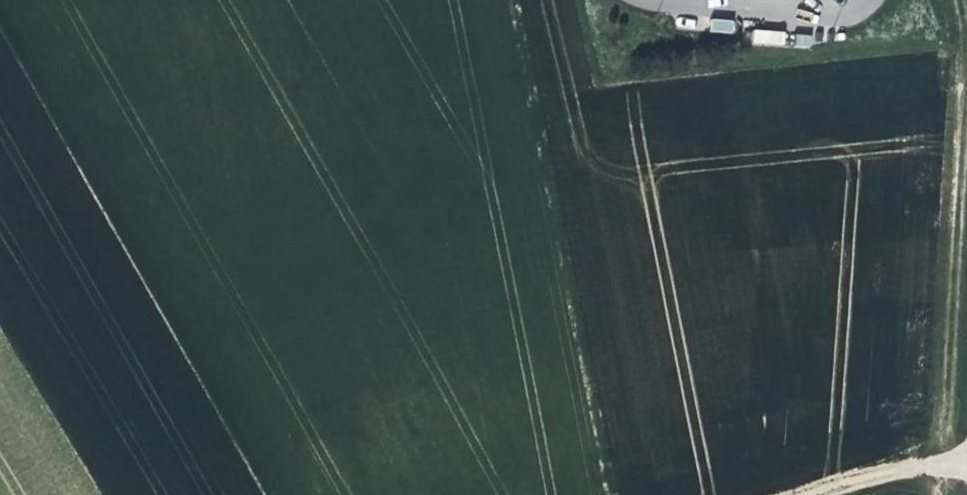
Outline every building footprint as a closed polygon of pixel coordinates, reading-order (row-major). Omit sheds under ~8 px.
[(710,18),(709,31),(734,33),(735,20),(710,18)] [(752,30),(752,44),(784,45),(784,31),(752,30)]
